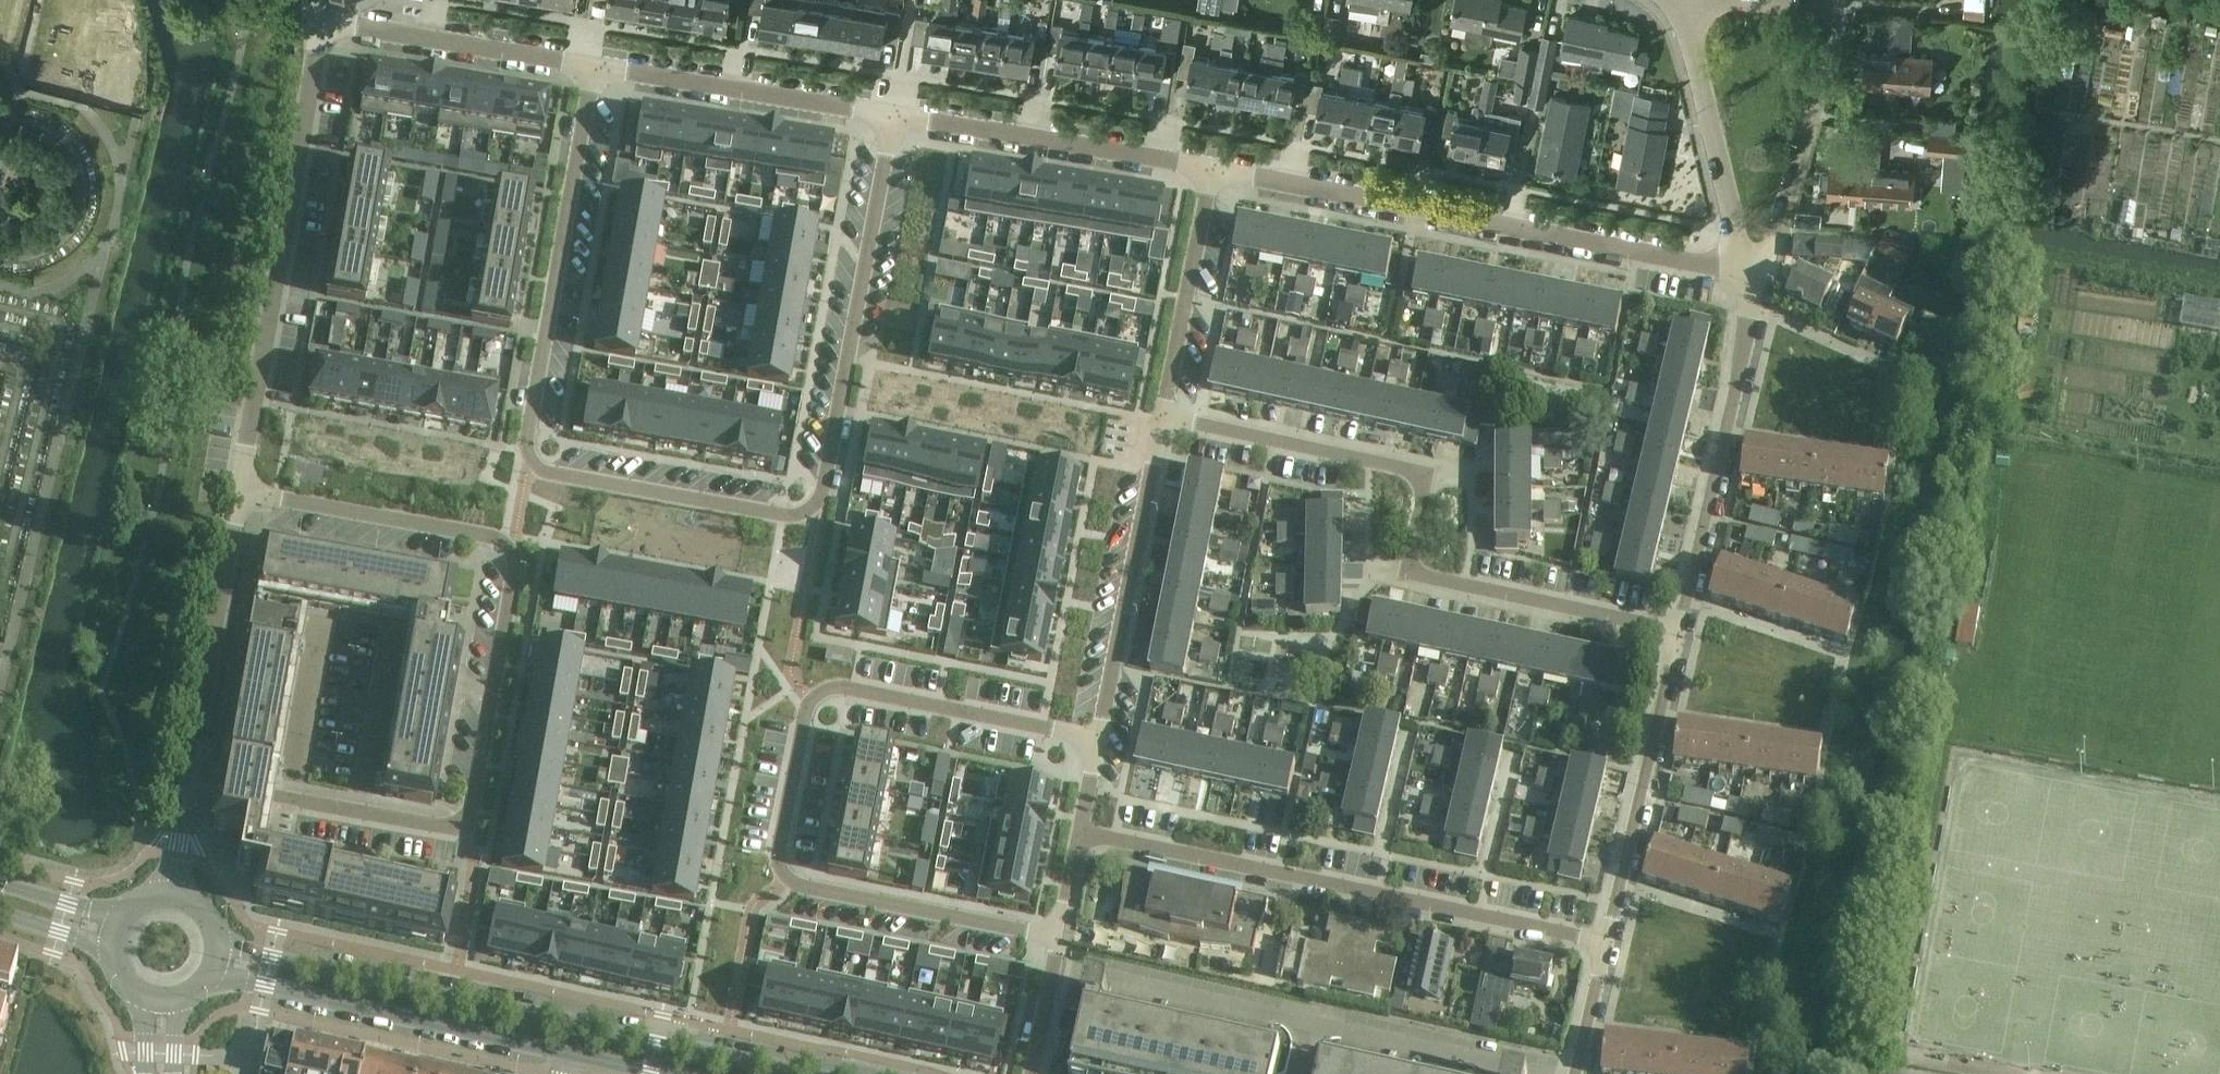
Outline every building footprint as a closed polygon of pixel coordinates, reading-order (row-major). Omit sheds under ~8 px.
[(640,0),(609,0),(608,5),(624,8),(623,9),(638,11),(640,0)] [(638,11),(652,13),(653,12),(667,14),(670,0),(640,0),(638,11)] [(667,14),(670,15),(671,18),(674,20),(677,20),(680,19),(682,16),(683,17),(683,18),(697,21),(700,0),(670,0),(667,14)] [(697,21),(712,23),(712,22),(727,24),(730,7),(744,9),(746,0),(700,0),(697,21)] [(750,10),(764,13),(761,30),(791,35),(797,0),(752,0),(750,10)] [(791,35),(821,39),(827,0),(797,0),(791,35)] [(821,39),(851,44),(857,4),(831,0),(827,0),(821,39)] [(912,41),(926,43),(924,53),(950,57),(957,21),(960,0),(943,0),(942,4),(932,18),(916,15),(912,41)] [(975,11),(985,13),(987,0),(976,0),(975,11)] [(1003,0),(1001,15),(1011,17),(1013,2),(1003,0)] [(1350,7),(1380,12),(1381,5),(1410,9),(1411,0),(1351,0),(1350,7)] [(1452,24),(1467,27),(1465,39),(1482,42),(1483,40),(1490,41),(1492,32),(1520,38),(1526,8),(1500,2),(1500,0),(1456,0),(1452,24)] [(1056,66),(1083,70),(1089,34),(1091,21),(1094,5),(1082,3),(1080,20),(1081,20),(1079,32),(1063,29),(1064,26),(1052,24),(1048,49),(1059,51),(1056,66)] [(857,4),(851,44),(880,49),(883,32),(897,34),(901,10),(886,8),(886,9),(871,6),(857,4)] [(1965,4),(1964,19),(1984,20),(1985,5),(1965,4)] [(1106,24),(1117,26),(1119,10),(1109,8),(1106,24)] [(1135,12),(1133,29),(1143,30),(1146,14),(1135,12)] [(1140,42),(1134,79),(1161,83),(1163,72),(1173,74),(1179,36),(1182,17),(1165,14),(1161,36),(1159,36),(1157,45),(1140,42)] [(1327,15),(1323,40),(1338,42),(1342,17),(1327,15)] [(1607,28),(1607,24),(1569,16),(1561,53),(1643,69),(1647,50),(1636,48),(1638,34),(1607,28)] [(1900,47),(1902,20),(1890,19),(1888,46),(1900,47)] [(1913,21),(1902,20),(1900,47),(1911,48),(1913,21)] [(950,57),(976,61),(982,25),(957,21),(950,57)] [(1002,66),(1008,29),(982,25),(976,61),(1002,66)] [(1008,29),(1002,66),(1029,70),(1030,61),(1041,63),(1045,36),(1036,35),(1036,34),(1008,29)] [(1215,31),(1212,45),(1221,47),(1224,32),(1215,31)] [(1224,32),(1221,47),(1222,47),(1232,49),(1235,35),(1224,32)] [(1083,70),(1109,74),(1115,38),(1089,34),(1083,70)] [(1544,35),(1536,70),(1551,73),(1558,38),(1544,35)] [(1134,79),(1140,42),(1115,38),(1109,74),(1134,79)] [(1266,40),(1264,55),(1273,56),(1275,42),(1266,40)] [(1213,93),(1219,58),(1195,53),(1197,43),(1185,41),(1178,75),(1189,77),(1187,88),(1213,93)] [(1275,42),(1273,56),(1284,58),(1287,44),(1275,42)] [(1219,58),(1213,93),(1239,98),(1246,63),(1231,61),(1233,49),(1232,49),(1222,47),(1220,58),(1219,58)] [(1515,60),(1512,75),(1517,76),(1516,76),(1533,79),(1538,51),(1522,47),(1519,61),(1515,60)] [(1862,87),(1897,89),(1899,55),(1865,52),(1862,87)] [(1246,63),(1239,98),(1264,103),(1273,56),(1264,55),(1263,55),(1261,67),(1246,63)] [(1934,58),(1899,55),(1897,89),(1931,92),(1934,58)] [(1273,56),(1264,103),(1291,108),(1293,97),(1303,99),(1309,71),(1297,69),(1296,74),(1282,71),(1284,58),(1273,56)] [(361,76),(358,92),(362,93),(358,114),(387,119),(395,70),(366,65),(365,76),(361,76)] [(1343,65),(1341,79),(1350,81),(1353,67),(1343,65)] [(1353,67),(1350,81),(1361,83),(1364,69),(1353,67)] [(414,113),(420,74),(395,70),(387,119),(412,123),(414,113)] [(1536,70),(1529,105),(1544,108),(1551,73),(1536,70)] [(438,127),(446,78),(420,74),(414,113),(439,117),(437,127),(438,127)] [(1395,74),(1391,90),(1401,92),(1404,76),(1395,74)] [(1404,76),(1401,92),(1413,94),(1416,79),(1404,76)] [(1482,92),(1495,95),(1498,79),(1485,76),(1482,92)] [(464,131),(472,83),(446,78),(438,127),(464,131)] [(472,82),(464,131),(489,135),(497,87),(472,82)] [(1315,122),(1341,127),(1348,93),(1324,88),(1325,83),(1313,82),(1308,109),(1317,111),(1315,122)] [(497,87),(489,135),(515,140),(523,91),(497,87)] [(1624,101),(1637,103),(1638,93),(1621,90),(1617,108),(1622,109),(1624,101)] [(523,91),(515,140),(539,144),(543,144),(551,95),(523,91)] [(1479,107),(1487,110),(1492,111),(1495,95),(1482,92),(1479,107)] [(1341,127),(1367,132),(1373,98),(1348,93),(1341,127)] [(1590,101),(1552,94),(1538,166),(1575,174),(1590,101)] [(1392,137),(1399,103),(1373,98),(1367,132),(1392,137)] [(1399,103),(1392,137),(1419,142),(1421,131),(1433,134),(1438,107),(1426,104),(1425,108),(1399,103)] [(1448,109),(1444,131),(1452,133),(1449,149),(1477,154),(1483,121),(1484,121),(1487,110),(1479,107),(1473,107),(1471,118),(1456,115),(1457,111),(1448,109)] [(637,151),(635,162),(659,166),(668,114),(643,110),(641,125),(638,125),(636,139),(639,140),(637,151)] [(1658,156),(1665,118),(1632,112),(1618,182),(1656,190),(1662,157),(1658,156)] [(668,114),(659,166),(660,166),(662,155),(684,159),(691,118),(668,114)] [(1508,126),(1484,121),(1483,121),(1477,154),(1504,160),(1507,147),(1515,149),(1522,117),(1510,114),(1508,126)] [(691,118),(684,159),(706,163),(705,173),(706,173),(714,122),(691,118)] [(737,126),(714,122),(706,173),(729,177),(737,126)] [(737,126),(729,177),(730,177),(732,167),(754,170),(761,129),(737,126)] [(761,129),(754,170),(776,174),(775,179),(776,179),(784,133),(761,129)] [(784,133),(776,179),(798,183),(798,188),(799,188),(807,137),(784,133)] [(831,141),(807,137),(799,188),(822,192),(826,173),(828,161),(831,141)] [(1865,150),(1861,201),(1912,206),(1914,172),(1876,168),(1876,164),(1880,164),(1882,142),(1867,140),(1866,150),(1865,150)] [(371,147),(369,156),(380,158),(382,149),(371,147)] [(1821,172),(1820,189),(1828,190),(1827,199),(1834,199),(1833,205),(1844,206),(1845,200),(1861,201),(1865,150),(1832,147),(1830,165),(1830,173),(1821,172)] [(382,149),(380,158),(392,160),(393,151),(382,149)] [(422,156),(421,165),(432,167),(433,158),(422,156)] [(535,157),(533,174),(546,177),(549,160),(535,157)] [(433,158),(432,167),(443,169),(445,160),(433,158)] [(350,161),(342,207),(381,214),(382,203),(386,180),(389,168),(350,161)] [(828,161),(826,173),(841,176),(844,163),(828,161)] [(965,205),(964,215),(988,219),(996,168),(972,164),(970,179),(967,179),(965,193),(967,193),(965,205)] [(483,177),(484,167),(473,165),(471,175),(483,177)] [(996,168),(988,219),(1011,223),(1020,172),(996,168)] [(499,170),(497,179),(509,181),(510,172),(499,170)] [(1020,172),(1011,223),(1034,227),(1043,176),(1020,172)] [(439,177),(427,175),(422,202),(434,204),(439,177)] [(1043,176),(1034,227),(1058,231),(1066,179),(1043,176)] [(458,180),(446,178),(441,205),(453,207),(458,180)] [(1066,179),(1058,231),(1081,235),(1089,183),(1066,179)] [(644,182),(642,191),(655,193),(656,184),(644,182)] [(1089,183),(1081,235),(1104,238),(1113,187),(1089,183)] [(656,184),(655,193),(668,195),(669,187),(656,184)] [(489,222),(487,232),(526,239),(534,194),(495,187),(493,198),(489,222)] [(1113,187),(1104,238),(1127,242),(1136,191),(1113,187)] [(690,191),(688,199),(701,201),(703,193),(690,191)] [(1136,191),(1127,242),(1151,246),(1148,263),(1163,265),(1168,236),(1154,233),(1155,224),(1158,225),(1160,210),(1157,210),(1160,195),(1136,191)] [(703,193),(701,201),(714,204),(715,195),(703,193)] [(622,194),(617,217),(658,225),(663,202),(622,194)] [(736,199),(735,207),(747,210),(749,201),(736,199)] [(749,201),(747,210),(760,212),(762,204),(749,201)] [(381,214),(342,207),(334,251),(373,257),(381,214)] [(782,207),(781,216),(794,218),(795,210),(782,207)] [(795,210),(794,218),(806,221),(808,212),(795,210)] [(617,217),(614,239),(655,247),(658,225),(617,217)] [(1259,258),(1266,224),(1240,219),(1233,253),(1259,258)] [(707,220),(705,233),(713,235),(716,222),(707,220)] [(775,222),(771,245),(812,253),(816,229),(775,222)] [(449,225),(438,223),(433,251),(445,253),(449,225)] [(723,223),(720,236),(729,238),(731,225),(723,223)] [(1285,263),(1291,229),(1266,224),(1259,258),(1285,263)] [(1310,268),(1316,234),(1291,229),(1285,263),(1310,268)] [(526,239),(487,232),(480,276),(518,283),(526,239)] [(705,233),(702,246),(711,247),(713,235),(705,233)] [(1335,273),(1342,239),(1316,234),(1310,268),(1335,273)] [(428,238),(416,236),(411,264),(423,266),(428,238)] [(720,236),(718,249),(727,251),(729,238),(720,236)] [(1917,237),(1915,249),(1936,253),(1938,240),(1917,237)] [(614,239),(610,261),(651,268),(655,247),(614,239)] [(1360,278),(1367,244),(1342,239),(1335,273),(1360,278)] [(1843,245),(1817,243),(1815,260),(1841,263),(1843,245)] [(1367,244),(1360,278),(1386,283),(1393,249),(1367,244)] [(771,245),(767,267),(808,274),(812,253),(771,245)] [(334,251),(326,296),(365,303),(367,291),(371,267),(373,257),(334,251)] [(969,254),(967,263),(980,265),(982,257),(969,254)] [(982,257),(980,265),(993,268),(995,259),(982,257)] [(610,261),(606,283),(647,290),(651,268),(610,261)] [(1439,301),(1446,267),(1420,262),(1413,295),(1439,301)] [(1015,263),(1014,272),(1027,275),(1028,266),(1015,263)] [(703,264),(700,277),(709,279),(711,266),(703,264)] [(937,264),(935,278),(945,280),(948,266),(937,264)] [(711,266),(709,279),(718,280),(720,268),(711,266)] [(1027,275),(1025,281),(1036,284),(1038,284),(1041,269),(1028,266),(1027,275)] [(767,267),(763,289),(804,296),(808,274),(767,267)] [(1446,267),(1439,301),(1464,306),(1471,272),(1446,267)] [(958,268),(956,277),(969,279),(971,271),(958,268)] [(1062,269),(1060,281),(1073,284),(1074,275),(1075,271),(1062,269)] [(1247,269),(1244,286),(1253,288),(1257,270),(1247,269)] [(1257,270),(1253,288),(1263,290),(1266,272),(1257,270)] [(1833,285),(1800,270),(1787,298),(1798,304),(1798,305),(1803,307),(1803,306),(1820,314),(1833,285)] [(1471,272),(1464,306),(1489,311),(1496,277),(1471,272)] [(980,273),(978,281),(991,284),(993,275),(980,273)] [(991,284),(991,286),(1011,290),(1013,279),(993,275),(991,284)] [(1074,275),(1073,284),(1085,286),(1087,278),(1074,275)] [(474,309),(472,321),(510,328),(518,283),(480,276),(478,286),(474,309)] [(700,277),(698,290),(707,292),(709,279),(700,277)] [(1109,277),(1106,290),(1119,293),(1121,284),(1121,280),(1109,277)] [(1496,277),(1489,311),(1514,316),(1521,283),(1496,277)] [(709,279),(707,292),(715,293),(718,280),(709,279)] [(1298,279),(1295,296),(1304,298),(1307,281),(1298,279)] [(1861,280),(1845,315),(1852,320),(1849,327),(1872,338),(1888,302),(1889,302),(1892,294),(1861,280)] [(1023,281),(1022,290),(1034,292),(1036,284),(1025,281),(1023,281)] [(1307,281),(1304,298),(1313,300),(1316,283),(1307,281)] [(420,284),(408,282),(403,309),(415,311),(420,284)] [(606,283),(602,305),(643,312),(647,290),(606,283)] [(1521,283),(1514,316),(1539,321),(1546,288),(1521,283)] [(1036,284),(1034,292),(1047,295),(1049,286),(1036,284)] [(1121,284),(1119,293),(1132,295),(1133,287),(1121,284)] [(438,287),(427,285),(422,313),(433,315),(438,287)] [(1546,288),(1539,321),(1565,326),(1571,293),(1546,288)] [(763,289),(759,310),(800,318),(804,296),(763,289)] [(1349,289),(1345,306),(1354,308),(1358,291),(1349,289)] [(1067,290),(1065,298),(1078,301),(1080,292),(1067,290)] [(1358,291),(1354,308),(1364,310),(1367,293),(1358,291)] [(1080,292),(1078,301),(1091,303),(1093,295),(1080,292)] [(1571,293),(1565,326),(1590,331),(1597,298),(1571,293)] [(1110,298),(1109,307),(1122,309),(1123,301),(1110,298)] [(1623,303),(1597,298),(1590,331),(1616,336),(1623,303)] [(1122,309),(1121,314),(1134,316),(1136,303),(1123,301),(1122,309)] [(1888,302),(1872,338),(1896,349),(1913,313),(1888,302)] [(602,305),(598,327),(639,334),(643,312),(602,305)] [(347,317),(348,308),(337,306),(335,315),(347,317)] [(348,308),(347,317),(358,319),(359,310),(348,308)] [(691,308),(689,321),(698,322),(700,309),(691,308)] [(929,308),(927,319),(937,321),(937,320),(939,310),(929,308)] [(707,310),(705,323),(713,325),(716,312),(707,310)] [(759,310),(755,332),(796,340),(800,318),(759,310)] [(932,346),(929,361),(952,366),(962,315),(939,310),(937,320),(937,321),(935,332),(932,332),(929,346),(932,346)] [(1428,312),(1425,329),(1433,331),(1436,314),(1428,312)] [(392,325),(393,316),(382,314),(381,323),(392,325)] [(1436,314),(1433,331),(1443,332),(1446,316),(1436,314)] [(962,315),(952,366),(974,370),(984,319),(962,315)] [(393,316),(392,325),(403,327),(405,318),(393,316)] [(1689,330),(1676,327),(1669,352),(1703,360),(1712,322),(1692,317),(1689,330)] [(984,319),(974,370),(995,374),(1006,323),(984,319)] [(689,321),(687,333),(695,335),(698,322),(689,321)] [(438,333),(440,324),(429,322),(427,331),(438,333)] [(705,323),(702,336),(711,338),(713,325),(705,323)] [(1006,323),(995,374),(1017,378),(1027,328),(1006,323)] [(1477,323),(1474,339),(1483,341),(1486,324),(1477,323)] [(440,324),(438,333),(449,335),(451,326),(440,324)] [(1486,324),(1483,341),(1493,343),(1496,326),(1486,324)] [(598,327),(594,350),(635,357),(639,334),(598,327)] [(1027,328),(1017,378),(1039,383),(1049,332),(1048,332),(1046,342),(1026,338),(1028,328),(1027,328)] [(483,341),(485,332),(474,330),(472,339),(483,341)] [(1240,331),(1236,348),(1245,350),(1249,333),(1240,331)] [(485,332),(483,341),(495,343),(496,334),(485,332)] [(755,332),(751,354),(792,362),(796,340),(755,332)] [(1049,332),(1039,383),(1061,387),(1071,336),(1049,332)] [(1528,332),(1524,349),(1533,351),(1537,334),(1528,332)] [(1249,333),(1245,350),(1254,352),(1258,335),(1249,333)] [(1537,334),(1533,351),(1543,353),(1546,336),(1537,334)] [(1071,336),(1061,387),(1083,391),(1093,341),(1071,336)] [(1642,336),(1640,345),(1657,350),(1659,340),(1642,336)] [(1093,341),(1083,391),(1104,396),(1115,345),(1093,341)] [(1291,342),(1287,360),(1296,362),(1300,344),(1291,342)] [(1578,342),(1575,359),(1584,361),(1587,344),(1578,342)] [(685,343),(683,355),(692,357),(694,344),(685,343)] [(1300,344),(1296,362),(1306,364),(1310,346),(1300,344)] [(1587,344),(1584,361),(1594,363),(1597,346),(1587,344)] [(701,345),(698,358),(707,360),(709,347),(701,345)] [(1115,345),(1104,396),(1127,400),(1135,360),(1137,349),(1115,345)] [(1640,345),(1638,355),(1656,358),(1657,350),(1640,345)] [(1703,360),(1669,352),(1664,377),(1697,385),(1703,360)] [(1341,353),(1338,371),(1346,373),(1350,355),(1341,353)] [(751,354),(747,377),(788,385),(792,362),(751,354)] [(316,355),(308,399),(332,403),(340,359),(316,355)] [(340,359),(332,403),(355,407),(362,368),(363,359),(341,355),(340,359)] [(1350,355),(1346,373),(1356,375),(1360,357),(1350,355)] [(1210,391),(1236,396),(1243,363),(1217,357),(1210,391)] [(384,372),(378,411),(400,415),(408,371),(410,363),(387,359),(384,372)] [(609,360),(607,368),(620,370),(622,362),(609,360)] [(622,362),(620,370),(633,373),(635,364),(622,362)] [(1268,368),(1243,363),(1236,396),(1261,402),(1268,368)] [(1391,364),(1387,381),(1397,383),(1400,366),(1391,364)] [(1400,366),(1397,383),(1406,385),(1410,368),(1400,366)] [(362,368),(355,407),(378,411),(384,372),(362,368)] [(655,368),(654,377),(667,379),(668,370),(655,368)] [(1286,407),(1294,374),(1268,368),(1261,402),(1286,407)] [(668,370),(667,379),(680,381),(681,372),(668,370)] [(408,371),(400,415),(423,419),(431,375),(408,371)] [(431,375),(423,419),(446,423),(454,375),(453,374),(451,384),(431,381),(432,376),(431,375)] [(1311,413),(1319,379),(1294,374),(1286,407),(1311,413)] [(454,375),(446,423),(468,427),(477,379),(454,375)] [(1442,375),(1438,391),(1447,393),(1450,377),(1442,375)] [(702,376),(700,385),(713,387),(714,378),(702,376)] [(1450,377),(1447,393),(1456,395),(1460,379),(1450,377)] [(1691,410),(1697,385),(1664,377),(1658,402),(1691,410)] [(714,378),(713,387),(726,389),(727,381),(714,378)] [(477,379),(468,427),(492,431),(501,383),(477,379)] [(1336,418),(1344,385),(1319,379),(1311,413),(1336,418)] [(748,384),(746,393),(759,395),(761,387),(748,384)] [(1362,423),(1369,390),(1344,385),(1336,418),(1362,423)] [(761,387),(759,395),(772,398),(774,389),(761,387)] [(1630,387),(1628,395),(1645,399),(1647,390),(1630,387)] [(592,390),(584,431),(609,435),(616,394),(592,390)] [(1387,429),(1394,395),(1369,390),(1362,423),(1387,429)] [(616,394),(609,435),(632,439),(639,398),(616,394)] [(1412,434),(1419,401),(1394,395),(1387,429),(1412,434)] [(1628,395),(1626,405),(1643,408),(1645,399),(1628,395)] [(639,398),(632,439),(655,443),(662,402),(639,398)] [(1412,434),(1437,440),(1444,406),(1419,401),(1412,434)] [(662,402),(655,443),(678,447),(686,406),(662,402)] [(1685,435),(1691,410),(1658,402),(1652,427),(1685,435)] [(686,406),(678,447),(701,452),(709,411),(686,406)] [(1444,406),(1437,440),(1476,448),(1480,427),(1468,424),(1470,412),(1444,406)] [(709,411),(701,452),(724,456),(732,415),(709,411)] [(732,415),(724,456),(748,460),(755,419),(732,415)] [(755,419),(748,460),(772,464),(779,423),(755,419)] [(1679,460),(1685,435),(1652,427),(1646,452),(1679,460)] [(868,453),(862,481),(885,485),(895,434),(872,430),(868,453)] [(895,434),(885,485),(907,490),(917,439),(895,434)] [(1497,436),(1497,462),(1533,462),(1533,436),(1497,436)] [(1618,436),(1616,445),(1633,449),(1636,440),(1618,436)] [(917,439),(907,490),(929,494),(939,443),(917,439)] [(1746,442),(1741,481),(1753,483),(1752,490),(1767,492),(1768,485),(1777,487),(1783,447),(1748,442),(1748,443),(1746,442)] [(939,443),(929,494),(950,498),(960,447),(939,443)] [(1633,449),(1616,445),(1614,454),(1631,458),(1633,449)] [(960,447),(950,498),(973,503),(983,452),(960,447)] [(1783,447),(1777,487),(1787,488),(1786,495),(1801,497),(1802,490),(1812,492),(1818,452),(1783,447)] [(860,452),(854,479),(862,481),(864,471),(868,453),(860,452)] [(1673,485),(1679,460),(1646,452),(1640,477),(1673,485)] [(1818,452),(1812,492),(1824,493),(1823,500),(1838,502),(1839,495),(1848,497),(1853,457),(1818,452)] [(1562,453),(1544,453),(1544,462),(1562,462),(1562,453)] [(1853,457),(1848,497),(1884,502),(1889,463),(1887,463),(1888,462),(1853,457)] [(1533,462),(1497,462),(1497,488),(1532,488),(1533,462)] [(1562,462),(1544,462),(1544,472),(1562,472),(1562,462)] [(1027,465),(1022,490),(1073,500),(1078,475),(1063,473),(1063,470),(1049,467),(1049,470),(1027,465)] [(1185,493),(1219,500),(1224,474),(1190,467),(1185,493)] [(987,469),(985,482),(993,484),(996,471),(987,469)] [(1667,510),(1673,485),(1640,477),(1634,502),(1667,510)] [(985,482),(982,495),(991,497),(993,484),(985,482)] [(1607,486),(1605,495),(1622,500),(1624,490),(1607,486)] [(1532,488),(1497,488),(1497,514),(1532,514),(1532,488)] [(1022,490),(1017,513),(1068,523),(1073,500),(1022,490)] [(1214,525),(1219,500),(1185,493),(1180,518),(1214,525)] [(1234,493),(1232,502),(1249,505),(1251,496),(1234,493)] [(1605,495),(1603,504),(1620,508),(1622,500),(1605,495)] [(1307,536),(1342,537),(1343,498),(1322,497),(1322,510),(1307,509),(1307,536)] [(1232,502),(1230,512),(1248,515),(1249,505),(1232,502)] [(1634,502),(1628,527),(1661,535),(1667,510),(1634,502)] [(1544,504),(1544,514),(1562,514),(1562,504),(1544,504)] [(1759,525),(1762,511),(1752,509),(1749,523),(1759,525)] [(1771,513),(1762,511),(1759,525),(1768,527),(1771,513)] [(1017,513),(1013,536),(1064,546),(1068,523),(1017,513)] [(1780,515),(1771,513),(1768,527),(1777,529),(1780,515)] [(866,514),(863,527),(876,530),(878,521),(879,517),(866,514)] [(1532,514),(1497,514),(1497,553),(1517,553),(1517,540),(1532,540),(1532,514)] [(1562,514),(1544,514),(1544,523),(1562,523),(1562,514)] [(978,515),(975,528),(984,530),(988,531),(991,518),(978,515)] [(1209,550),(1214,525),(1180,518),(1175,543),(1209,550)] [(1793,533),(1792,534),(1802,536),(1805,521),(1796,519),(1793,533)] [(878,521),(876,530),(889,532),(891,524),(878,521)] [(1805,521),(1802,536),(1812,539),(1812,538),(1815,524),(1805,521)] [(1278,536),(1295,536),(1296,527),(1278,526),(1278,536)] [(909,527),(907,535),(920,538),(922,529),(909,527)] [(1661,535),(1628,527),(1622,552),(1655,560),(1661,535)] [(1828,542),(1837,544),(1840,529),(1831,527),(1828,542)] [(1754,545),(1757,531),(1748,529),(1745,543),(1754,545)] [(1840,529),(1837,544),(1846,547),(1850,532),(1840,529)] [(1757,531),(1754,545),(1764,547),(1767,533),(1757,531)] [(852,532),(848,556),(899,566),(899,565),(889,563),(891,554),(893,540),(852,532)] [(1850,532),(1846,547),(1856,549),(1859,534),(1850,532)] [(1767,533),(1764,547),(1773,549),(1776,535),(1767,533)] [(942,540),(940,549),(953,551),(956,538),(943,536),(942,540)] [(1013,536),(1008,559),(1059,569),(1064,546),(1013,536)] [(1278,536),(1277,545),(1295,545),(1295,536),(1278,536)] [(1306,562),(1341,562),(1342,537),(1307,536),(1306,562)] [(1594,536),(1593,545),(1609,550),(1611,540),(1594,536)] [(929,538),(928,546),(940,549),(942,540),(929,538)] [(966,538),(964,551),(972,552),(975,540),(966,538)] [(1791,539),(1788,554),(1798,556),(1801,541),(1792,539),(1791,539)] [(1801,541),(1798,556),(1808,558),(1811,543),(1801,541)] [(1204,575),(1209,550),(1175,543),(1170,569),(1204,575)] [(431,806),(459,648),(445,645),(448,624),(445,623),(453,578),(264,544),(255,597),(415,626),(385,797),(431,806)] [(1224,544),(1222,553),(1239,556),(1241,547),(1224,544)] [(1593,545),(1591,555),(1608,558),(1609,550),(1593,545)] [(1827,547),(1823,562),(1832,564),(1836,548),(1827,547)] [(1836,548),(1832,564),(1842,566),(1845,551),(1836,548)] [(1845,551),(1842,566),(1852,568),(1855,554),(1855,553),(1845,551)] [(1649,586),(1655,560),(1622,552),(1616,578),(1649,586)] [(1222,553),(1220,562),(1237,565),(1239,556),(1222,553)] [(848,556),(844,580),(895,589),(899,566),(848,556)] [(562,559),(554,600),(579,604),(586,563),(562,559)] [(1008,559),(1004,582),(1055,592),(1059,569),(1008,559)] [(962,560),(959,573),(968,575),(971,562),(962,560)] [(1722,562),(1709,599),(1711,600),(1744,611),(1756,574),(1747,571),(1749,564),(1735,560),(1733,566),(1722,562)] [(946,561),(943,574),(952,576),(954,563),(946,561)] [(1306,587),(1341,588),(1341,562),(1306,562),(1306,587)] [(586,563),(579,604),(602,608),(609,567),(586,563)] [(609,567),(602,608),(625,612),(632,571),(609,567)] [(1199,600),(1204,575),(1170,569),(1165,594),(1199,600)] [(1756,574),(1744,611),(1778,623),(1790,585),(1779,581),(1781,575),(1767,570),(1765,577),(1756,574)] [(632,571),(625,612),(648,616),(655,575),(632,571)] [(959,573),(957,586),(970,589),(972,576),(968,575),(959,573)] [(943,574),(941,587),(949,589),(952,576),(943,574)] [(655,575),(648,616),(671,620),(679,579),(655,575)] [(1277,578),(1276,587),(1294,587),(1294,578),(1277,578)] [(679,579),(671,620),(694,625),(702,584),(679,579)] [(844,580),(839,603),(891,612),(895,589),(844,580)] [(1004,582),(999,605),(1050,615),(1055,592),(1004,582)] [(702,584),(695,625),(718,629),(725,588),(702,584)] [(1812,634),(1824,596),(1790,585),(1778,623),(1812,634)] [(1276,587),(1276,597),(1294,597),(1294,587),(1276,587)] [(1340,615),(1341,588),(1306,587),(1305,614),(1340,615)] [(725,588),(718,629),(742,633),(749,592),(725,588)] [(1824,596),(1812,634),(1845,645),(1845,644),(1847,645),(1859,607),(1847,604),(1850,597),(1835,593),(1833,599),(1824,596)] [(1194,626),(1199,600),(1165,594),(1160,619),(1194,626)] [(1214,595),(1212,603),(1229,606),(1231,598),(1214,595)] [(839,603),(835,627),(876,635),(886,637),(891,612),(839,603)] [(1212,603),(1211,613),(1228,616),(1229,606),(1212,603)] [(295,622),(297,612),(254,604),(250,625),(280,630),(282,619),(295,622)] [(999,605),(995,628),(1046,638),(1050,615),(999,605)] [(1366,641),(1392,646),(1399,613),(1361,605),(1357,625),(1369,628),(1366,641)] [(953,606),(950,619),(963,622),(966,609),(953,606)] [(1958,627),(1955,644),(1973,647),(1976,630),(1980,609),(1962,606),(1958,627)] [(936,608),(934,620),(942,622),(945,609),(936,608)] [(1392,646),(1417,652),(1424,618),(1399,613),(1392,646)] [(1424,618),(1417,652),(1443,657),(1450,623),(1424,618)] [(950,619),(948,632),(961,635),(963,622),(950,619)] [(1189,651),(1194,626),(1160,619),(1155,644),(1189,651)] [(930,620),(927,632),(940,635),(942,622),(934,620),(930,620)] [(1450,623),(1443,657),(1468,662),(1475,629),(1450,623)] [(995,628),(990,652),(1012,656),(1011,659),(1025,662),(1026,659),(1041,662),(1046,638),(995,628)] [(1475,629),(1468,662),(1493,668),(1500,634),(1475,629)] [(443,945),(455,892),(265,851),(258,849),(266,806),(266,803),(268,794),(271,778),(271,775),(272,773),(294,650),(278,648),(280,636),(249,631),(247,642),(244,659),(238,689),(233,721),(227,751),(224,770),(222,783),(221,785),(220,795),(216,813),(213,830),(245,836),(239,870),(262,875),(256,904),(334,921),(443,945)] [(560,634),(558,642),(571,645),(573,636),(560,634)] [(1500,634),(1493,668),(1518,673),(1525,639),(1500,634)] [(573,636),(571,645),(584,647),(586,638),(573,636)] [(1525,639),(1518,673),(1543,678),(1550,645),(1525,639)] [(606,642),(605,651),(618,653),(619,644),(606,642)] [(619,644),(618,653),(630,655),(632,647),(619,644)] [(1184,677),(1189,651),(1155,644),(1150,670),(1184,677)] [(1203,645),(1202,653),(1219,657),(1221,648),(1203,645)] [(1550,645),(1543,678),(1569,684),(1576,650),(1550,645)] [(541,646),(537,669),(578,677),(582,654),(541,646)] [(653,650),(651,659),(664,661),(665,653),(653,650)] [(1601,656),(1576,650),(1569,684),(1593,689),(1594,689),(1601,656)] [(665,653),(664,661),(677,663),(678,655),(665,653)] [(1202,653),(1200,663),(1217,666),(1219,657),(1202,653)] [(1601,656),(1594,689),(1620,695),(1627,661),(1601,656)] [(1380,657),(1377,674),(1386,676),(1390,659),(1380,657)] [(699,659),(697,667),(710,669),(712,661),(699,659)] [(1390,659),(1386,676),(1396,678),(1400,661),(1390,659)] [(712,661),(710,669),(723,672),(725,663),(712,661)] [(1431,668),(1428,686),(1437,687),(1440,669),(1431,668)] [(537,669),(533,691),(574,698),(578,677),(537,669)] [(1440,669),(1437,687),(1447,689),(1450,671),(1440,669)] [(624,672),(622,685),(630,686),(632,673),(624,672)] [(692,673),(688,696),(729,704),(733,681),(692,673)] [(639,674),(637,687),(646,689),(648,676),(639,674)] [(1481,679),(1478,695),(1487,697),(1490,680),(1481,679)] [(1490,680),(1487,697),(1497,699),(1500,683),(1490,680)] [(622,685),(619,697),(628,699),(630,686),(622,685)] [(637,687),(635,700),(643,702),(646,689),(637,687)] [(1532,689),(1528,706),(1537,708),(1541,691),(1532,689)] [(533,691),(529,713),(570,720),(574,698),(533,691)] [(1541,691),(1537,708),(1546,710),(1550,693),(1541,691)] [(688,696),(684,718),(725,725),(729,704),(688,696)] [(1587,719),(1590,702),(1582,701),(1579,717),(1587,719)] [(1590,702),(1587,719),(1597,721),(1600,704),(1590,702)] [(1167,706),(1163,723),(1172,725),(1175,708),(1167,706)] [(1175,708),(1172,725),(1181,727),(1185,710),(1175,708)] [(529,713),(525,735),(566,742),(570,720),(529,713)] [(616,715),(614,728),(622,730),(625,717),(616,715)] [(1215,716),(1212,734),(1222,736),(1226,718),(1215,716)] [(1360,743),(1394,751),(1400,725),(1366,717),(1360,743)] [(632,718),(629,731),(638,733),(640,720),(632,718)] [(684,718),(680,740),(721,747),(725,725),(684,718)] [(1226,718),(1222,736),(1232,738),(1235,720),(1226,718)] [(1710,769),(1716,730),(1682,725),(1681,725),(1680,725),(1674,764),(1710,769)] [(1334,727),(1332,736),(1349,740),(1351,731),(1334,727)] [(614,728),(612,741),(620,743),(622,730),(614,728)] [(1267,728),(1263,745),(1272,747),(1276,729),(1267,728)] [(1276,729),(1272,747),(1282,749),(1285,731),(1276,729)] [(1716,730),(1710,769),(1720,771),(1719,777),(1734,779),(1735,773),(1745,774),(1751,735),(1716,730)] [(629,731),(627,744),(636,745),(638,733),(629,731)] [(1136,765),(1162,771),(1169,737),(1143,732),(1136,765)] [(525,735),(521,757),(562,764),(566,742),(525,735)] [(1751,735),(1745,774),(1757,776),(1756,783),(1771,785),(1772,778),(1781,779),(1787,740),(1751,735)] [(1349,740),(1332,736),(1330,745),(1347,749),(1349,740)] [(1162,771),(1187,776),(1194,743),(1169,737),(1162,771)] [(1463,765),(1497,773),(1503,747),(1469,739),(1463,765)] [(680,740),(676,762),(717,769),(721,747),(680,740)] [(855,740),(846,785),(884,792),(893,749),(893,748),(855,740)] [(1787,740),(1781,779),(1791,781),(1790,787),(1804,789),(1805,783),(1817,785),(1823,746),(1821,746),(1821,745),(1787,740)] [(1212,782),(1219,748),(1194,743),(1187,776),(1212,782)] [(1388,776),(1394,751),(1360,743),(1354,768),(1388,776)] [(1237,787),(1244,754),(1219,748),(1212,782),(1237,787)] [(1436,749),(1434,758),(1451,762),(1454,753),(1436,749)] [(1262,792),(1269,759),(1244,754),(1237,787),(1262,792)] [(521,757),(517,779),(558,786),(562,764),(521,757)] [(939,757),(937,766),(948,768),(950,759),(939,757)] [(1434,758),(1432,767),(1449,771),(1451,762),(1434,758)] [(1295,765),(1269,759),(1262,792),(1288,798),(1295,765)] [(612,760),(609,773),(618,774),(620,761),(612,760)] [(620,761),(618,774),(627,776),(629,763),(620,761)] [(1566,787),(1600,795),(1606,769),(1572,761),(1566,787)] [(676,762),(672,784),(713,791),(717,769),(676,762)] [(1491,798),(1497,773),(1463,765),(1457,790),(1491,798)] [(937,766),(935,775),(946,777),(948,768),(937,766)] [(1383,801),(1388,776),(1354,768),(1348,793),(1383,801)] [(1539,771),(1537,780),(1555,784),(1557,775),(1539,771)] [(609,773),(607,785),(616,787),(618,774),(609,773)] [(618,774),(616,787),(624,788),(627,776),(618,774)] [(935,775),(933,784),(945,786),(946,777),(935,775)] [(1322,777),(1320,786),(1337,790),(1339,781),(1322,777)] [(517,779),(513,800),(554,808),(558,786),(517,779)] [(999,780),(995,803),(1046,813),(1050,790),(1035,787),(1036,785),(1022,782),(1021,784),(1009,782),(999,780)] [(1537,780),(1535,789),(1553,793),(1555,784),(1537,780)] [(953,781),(950,794),(959,796),(961,783),(953,781)] [(672,784),(668,806),(709,813),(713,791),(672,784)] [(846,785),(837,829),(875,836),(884,792),(846,785)] [(1320,786),(1317,795),(1334,799),(1337,790),(1320,786)] [(1594,820),(1600,795),(1566,787),(1560,812),(1594,820)] [(1485,823),(1491,798),(1457,790),(1451,815),(1485,823)] [(1692,806),(1695,793),(1686,791),(1683,804),(1692,806)] [(1374,839),(1383,801),(1348,793),(1342,819),(1356,822),(1353,834),(1374,839)] [(1695,793),(1692,806),(1701,808),(1704,795),(1695,793)] [(950,794),(948,807),(956,809),(959,796),(950,794)] [(1714,797),(1704,795),(1701,808),(1710,811),(1714,797)] [(1424,799),(1422,808),(1439,812),(1441,802),(1424,799)] [(513,800),(509,822),(550,830),(554,808),(513,800)] [(1729,800),(1726,814),(1736,817),(1739,802),(1729,800)] [(1739,802),(1736,817),(1745,819),(1749,805),(1739,802)] [(601,803),(598,816),(607,817),(609,804),(601,803)] [(990,824),(990,825),(1041,835),(1046,813),(995,803),(994,804),(1002,805),(1005,806),(1001,826),(990,824)] [(616,806),(614,818),(622,820),(625,807),(616,806)] [(668,806),(664,827),(705,835),(709,813),(668,806)] [(1439,812),(1422,808),(1420,817),(1437,821),(1439,812)] [(1765,808),(1761,823),(1770,825),(1774,810),(1765,808)] [(1774,810),(1770,825),(1780,827),(1783,812),(1774,810)] [(1687,827),(1690,813),(1681,811),(1678,824),(1687,827)] [(1588,845),(1594,820),(1560,812),(1554,837),(1588,845)] [(1783,812),(1780,827),(1790,830),(1793,815),(1783,812)] [(1690,813),(1687,827),(1696,829),(1700,815),(1690,813)] [(1476,861),(1485,823),(1451,815),(1445,841),(1459,844),(1456,856),(1476,861)] [(1709,817),(1700,815),(1696,829),(1706,831),(1709,817)] [(598,816),(596,829),(604,830),(607,817),(598,816)] [(614,818),(611,831),(620,833),(622,820),(614,818)] [(927,818),(925,827),(936,829),(938,820),(927,818)] [(1528,821),(1526,830),(1543,834),(1545,825),(1528,821)] [(1725,821),(1722,835),(1731,837),(1734,823),(1725,821)] [(509,822),(505,844),(546,852),(550,830),(509,822)] [(1734,823),(1731,837),(1741,840),(1745,825),(1734,823)] [(944,825),(942,838),(943,838),(950,839),(953,827),(944,825)] [(990,825),(986,847),(1037,857),(1041,835),(990,825)] [(664,827),(660,849),(701,857),(705,835),(664,827)] [(925,827),(923,836),(934,838),(936,829),(925,827)] [(837,829),(828,874),(866,881),(875,836),(837,829)] [(1760,829),(1757,844),(1765,846),(1769,831),(1760,829)] [(1543,834),(1526,830),(1523,839),(1540,843),(1543,834)] [(1769,831),(1765,846),(1775,848),(1778,833),(1769,831)] [(1778,833),(1775,848),(1785,850),(1789,835),(1778,833)] [(923,836),(921,845),(933,847),(934,838),(923,836)] [(1588,845),(1554,837),(1548,863),(1562,866),(1559,878),(1579,883),(1588,845)] [(942,838),(939,851),(948,852),(950,839),(943,838),(942,838)] [(505,844),(501,867),(542,875),(546,852),(505,844)] [(1678,893),(1690,855),(1655,844),(1643,881),(1645,882),(1678,893)] [(593,847),(590,859),(599,861),(601,848),(593,847)] [(986,847),(982,868),(1033,878),(1037,857),(986,847)] [(608,849),(606,862),(614,864),(617,851),(608,849)] [(660,849),(656,871),(697,879),(701,857),(660,849)] [(1690,855),(1678,893),(1712,904),(1724,866),(1713,862),(1715,856),(1701,852),(1699,858),(1690,855)] [(590,859),(588,872),(597,874),(599,861),(590,859)] [(937,859),(935,872),(943,874),(946,861),(937,859)] [(606,862),(604,875),(612,877),(614,864),(606,862)] [(918,862),(916,871),(927,874),(929,865),(918,862)] [(1758,877),(1724,866),(1712,904),(1746,915),(1758,877)] [(982,868),(977,891),(999,896),(999,898),(1013,901),(1013,898),(1028,901),(1033,878),(982,868)] [(1184,884),(1183,884),(1118,870),(1118,872),(1125,873),(1123,896),(1122,904),(1123,904),(1118,927),(1140,931),(1140,932),(1169,942),(1170,941),(1200,948),(1231,952),(1231,951),(1253,956),(1258,934),(1261,926),(1269,904),(1276,906),(1276,904),(1211,890),(1210,890),(1208,891),(1207,892),(1207,893),(1186,889),(1186,888),(1186,887),(1186,886),(1185,885),(1184,884)] [(656,871),(652,894),(693,902),(697,879),(656,871)] [(916,871),(914,880),(926,883),(927,874),(916,871)] [(1758,877),(1746,915),(1756,918),(1765,921),(1779,925),(1781,925),(1793,888),(1781,884),(1783,878),(1770,874),(1768,880),(1758,877)] [(517,877),(516,886),(528,888),(530,880),(517,877)] [(530,880),(528,888),(541,890),(543,882),(530,880)] [(914,880),(913,890),(924,892),(926,883),(914,880)] [(563,885),(562,894),(575,896),(576,888),(563,885)] [(576,888),(575,896),(588,899),(589,890),(576,888)] [(610,894),(608,902),(621,905),(623,896),(610,894)] [(623,896),(621,905),(634,907),(635,898),(623,896)] [(656,902),(654,911),(667,913),(669,904),(656,902)] [(488,954),(512,960),(523,909),(500,904),(497,914),(488,954)] [(669,904),(667,913),(680,915),(682,907),(669,904)] [(523,909),(512,960),(535,965),(544,924),(522,919),(524,909),(523,909)] [(1328,949),(1307,944),(1305,956),(1296,954),(1291,974),(1299,976),(1297,984),(1330,991),(1332,983),(1343,985),(1341,994),(1374,1001),(1376,992),(1390,995),(1397,964),(1374,959),(1375,955),(1389,957),(1390,950),(1391,950),(1395,931),(1330,917),(1326,936),(1331,937),(1328,949)] [(791,922),(790,931),(802,934),(804,926),(804,925),(791,922)] [(544,924),(535,965),(558,970),(567,929),(544,924)] [(804,926),(802,934),(815,936),(817,928),(804,925),(804,926)] [(1307,944),(1306,944),(1298,942),(1301,930),(1293,928),(1290,940),(1284,939),(1276,979),(1282,981),(1283,972),(1291,974),(1296,954),(1305,956),(1307,944)] [(567,929),(558,970),(581,975),(590,934),(567,929)] [(1309,932),(1301,930),(1298,942),(1306,944),(1309,932)] [(837,932),(836,940),(849,943),(850,934),(837,932)] [(590,934),(581,975),(604,980),(613,940),(590,934)] [(850,934),(849,943),(861,945),(863,937),(850,934)] [(1401,964),(1394,994),(1408,998),(1440,1005),(1443,992),(1453,944),(1438,941),(1438,940),(1434,939),(1434,940),(1421,937),(1414,967),(1401,964)] [(636,945),(627,985),(650,990),(661,940),(660,939),(658,950),(636,945)] [(613,940),(604,980),(627,985),(636,945),(613,940)] [(661,940),(650,990),(674,996),(677,981),(680,981),(683,967),(680,967),(683,955),(685,945),(661,940)] [(884,941),(882,949),(895,952),(896,943),(884,941)] [(896,943),(895,952),(908,954),(909,946),(896,943)] [(930,950),(928,958),(941,961),(943,953),(943,952),(930,950)] [(943,953),(941,961),(954,963),(955,955),(943,952),(943,953)] [(1482,973),(1476,1002),(1501,1007),(1507,1009),(1512,985),(1547,993),(1553,965),(1519,958),(1518,959),(1488,952),(1484,973),(1482,973)] [(976,959),(974,968),(987,970),(989,962),(976,959)] [(7,1001),(17,965),(0,961),(0,999),(7,1001)] [(989,962),(987,970),(1000,973),(1002,964),(989,962)] [(759,1014),(759,1015),(760,1015),(783,1020),(794,969),(770,964),(759,1014)] [(794,969),(783,1020),(806,1025),(817,974),(816,974),(814,984),(793,980),(796,969),(795,969),(794,969)] [(817,974),(806,1025),(829,1030),(840,979),(817,974)] [(756,977),(753,990),(762,992),(765,979),(756,977)] [(840,979),(829,1030),(852,1035),(863,984),(840,979)] [(1077,993),(1073,1011),(1087,1014),(1073,1073),(1074,1073),(1277,1073),(1282,1049),(1098,1008),(1101,995),(1100,995),(1102,987),(1098,986),(1098,985),(1080,981),(1077,993)] [(26,982),(24,990),(32,992),(34,984),(26,982)] [(863,984),(852,1035),(875,1040),(886,989),(863,984)] [(886,989),(875,1040),(898,1045),(909,994),(886,989)] [(909,994),(898,1045),(921,1050),(933,999),(909,994)] [(933,999),(921,1050),(944,1055),(956,1004),(954,1004),(933,999)] [(956,1004),(944,1055),(967,1060),(979,1009),(956,1004)] [(979,1009),(967,1060),(991,1065),(1000,1025),(1003,1015),(1003,1014),(979,1009)] [(260,1073),(360,1073),(364,1056),(364,1055),(268,1035),(266,1046),(260,1073)] [(1643,1041),(1608,1036),(1608,1037),(1606,1037),(1602,1073),(1638,1073),(1643,1041)] [(1678,1045),(1643,1041),(1638,1073),(1674,1073),(1678,1045)] [(1678,1045),(1674,1073),(1710,1073),(1713,1049),(1678,1045)] [(1710,1073),(1747,1073),(1750,1054),(1748,1054),(1713,1049),(1710,1073)] [(416,1068),(364,1056),(360,1073),(414,1073),(416,1068)] [(1324,1059),(1321,1073),(1392,1073),(1324,1059)]
